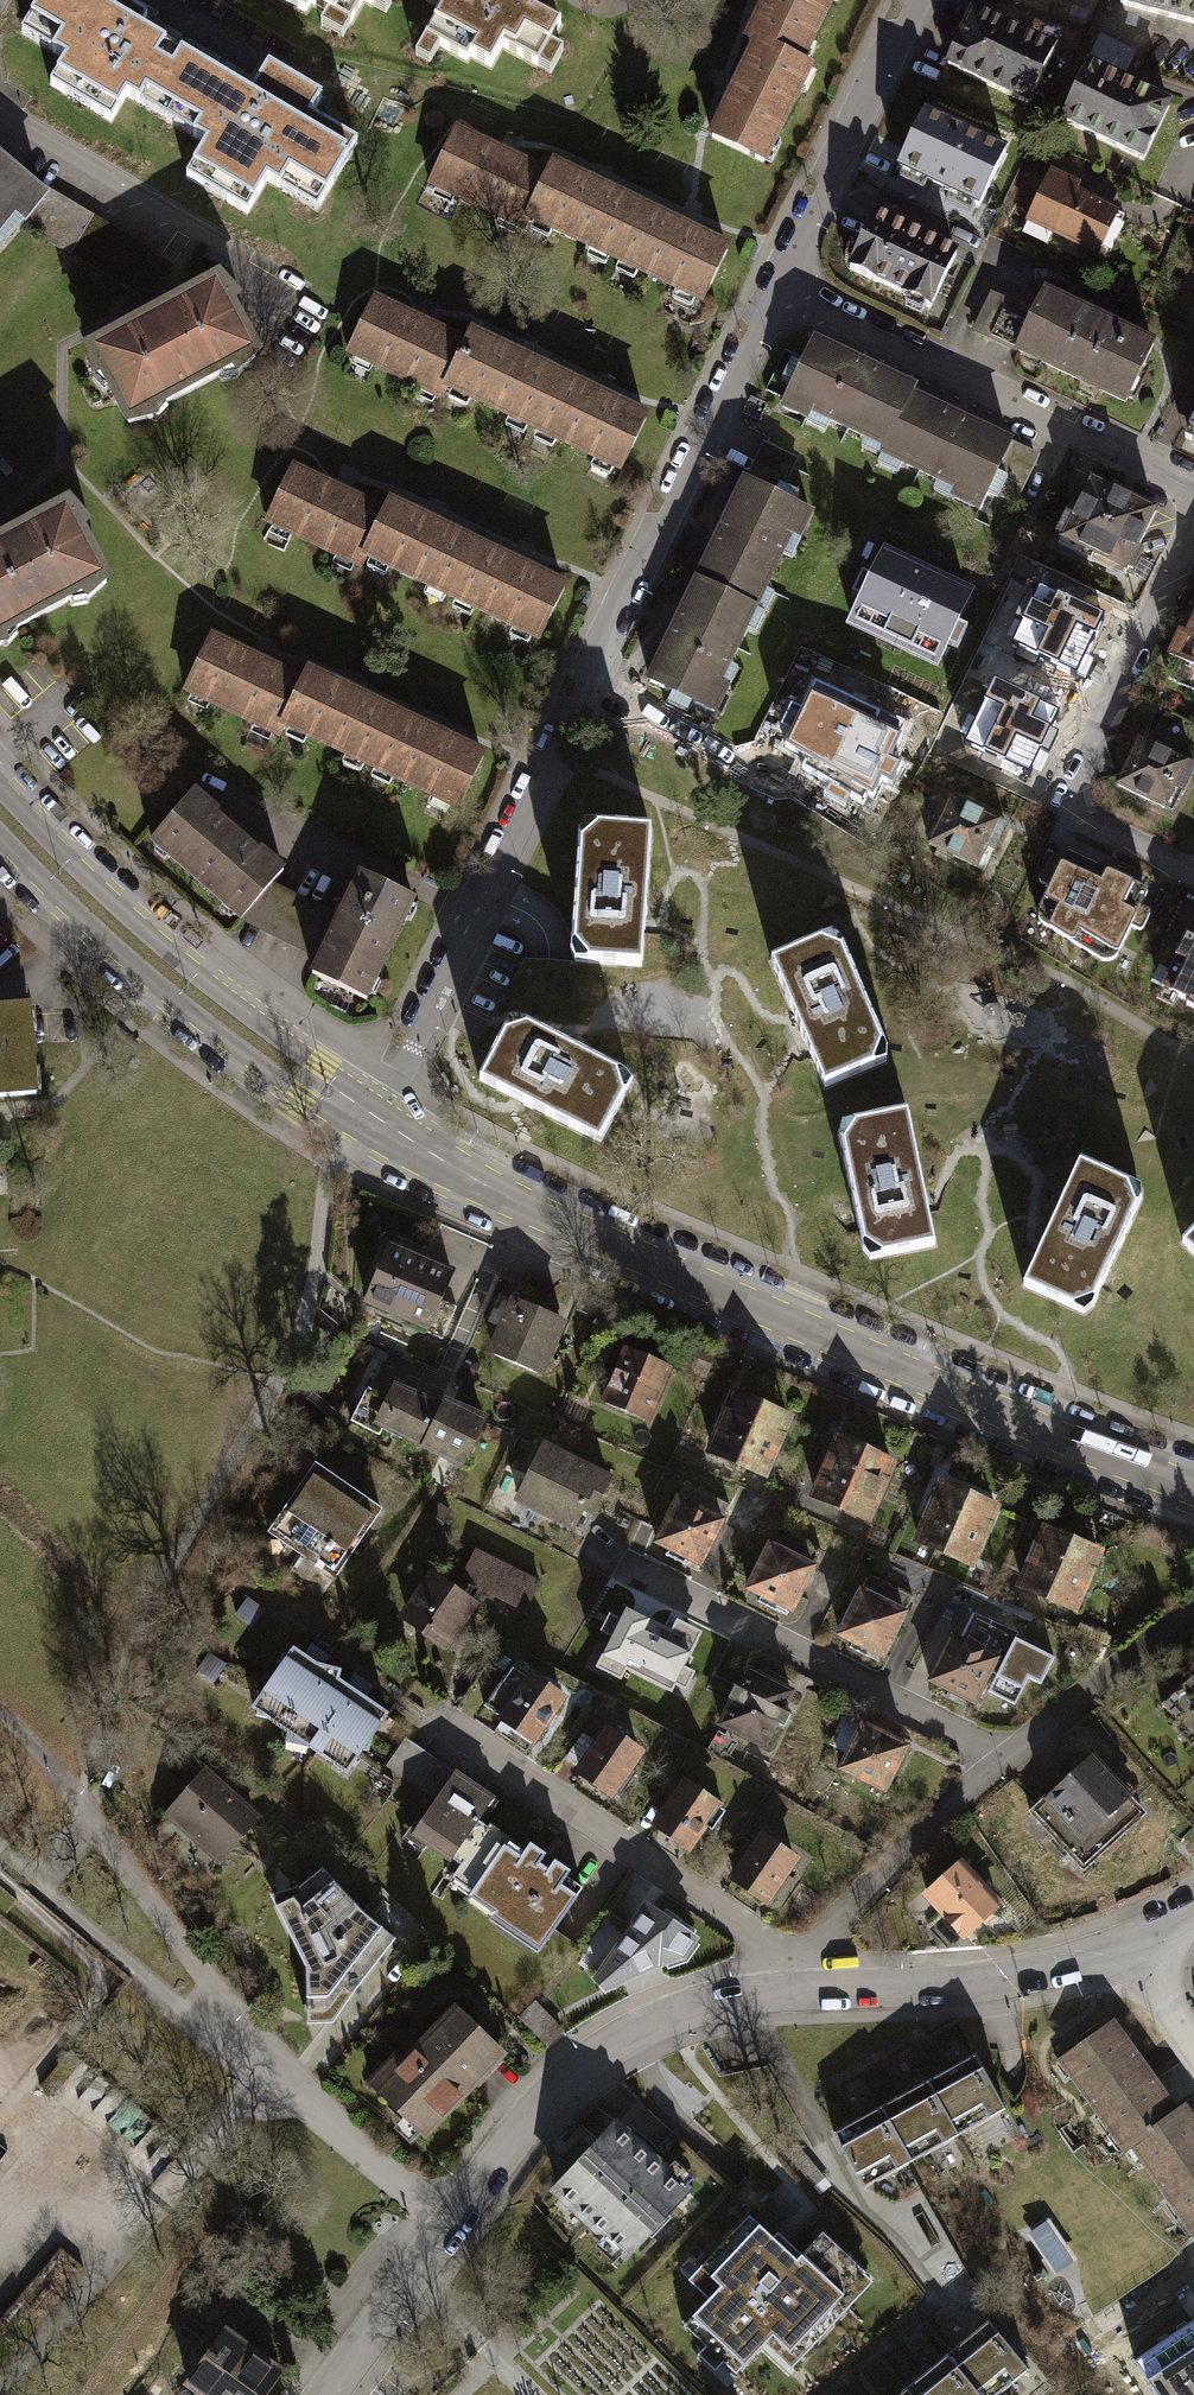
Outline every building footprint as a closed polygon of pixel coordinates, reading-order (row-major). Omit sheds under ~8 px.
[(205,70),(136,29),(143,18),(113,0),(44,0),(23,34),(68,61),(60,73),(118,108),(125,96),(172,125),(205,70)] [(350,28),(364,2),(371,6),(375,0),(280,0),(304,13),(308,5),(350,28)] [(427,40),(468,63),(470,58),(492,71),(503,51),(539,71),(564,27),(525,6),(528,0),(450,0),(427,40)] [(770,51),(795,63),(826,0),(762,0),(742,41),(752,45),(768,54),(770,51)] [(1116,1),(1193,24),(1193,0),(1117,0),(1116,1)] [(1056,53),(970,8),(941,63),(1027,108),(1056,53)] [(770,51),(768,54),(752,45),(733,83),(707,137),(758,162),(804,68),(795,63),(770,51)] [(1088,63),(1060,120),(1143,162),(1170,103),(1088,63)] [(205,70),(172,125),(206,146),(194,166),(251,201),(265,178),(316,209),(355,146),(310,118),(322,98),(269,65),(249,97),(205,70)] [(1006,152),(922,112),(895,170),(979,210),(1006,152)] [(521,234),(525,225),(514,220),(539,169),(449,126),(420,186),(521,234)] [(525,225),(606,264),(636,204),(543,160),(539,169),(514,220),(525,225)] [(11,213),(21,221),(41,198),(24,184),(0,164),(0,227),(11,213)] [(1051,171),(1025,224),(1096,259),(1120,211),(1077,190),(1080,185),(1051,171)] [(21,225),(70,254),(89,219),(29,181),(24,184),(41,198),(21,221),(21,225)] [(636,204),(606,264),(695,307),(725,247),(684,227),(636,204)] [(957,253),(871,213),(843,272),(930,312),(957,253)] [(170,266),(89,219),(70,254),(144,297),(170,266)] [(236,372),(254,356),(227,308),(232,300),(215,284),(89,351),(94,374),(102,373),(128,423),(150,418),(148,412),(231,367),(236,372)] [(1011,351),(1010,355),(1121,407),(1152,342),(1040,290),(1029,313),(1011,351)] [(1029,313),(986,293),(968,331),(1011,351),(1029,313)] [(437,404),(441,395),(430,390),(455,339),(365,296),(336,356),(437,404)] [(441,395),(523,434),(552,374),(459,330),(455,339),(430,390),(441,395)] [(882,457),(912,397),(915,392),(814,342),(779,414),(805,427),(808,421),(882,457)] [(552,374),(523,434),(612,477),(641,417),(552,374)] [(1014,448),(912,397),(882,457),(880,462),(953,498),(950,504),(979,519),(990,497),(1014,448)] [(747,486),(779,501),(797,461),(765,447),(747,486)] [(1040,459),(1014,448),(990,497),(1016,509),(1040,459)] [(354,573),(358,564),(347,558),(372,507),(282,464),(253,524),(354,573)] [(696,587),(759,616),(793,541),(801,544),(814,517),(779,501),(747,486),(743,484),(696,587)] [(1060,550),(1124,582),(1157,517),(1094,485),(1060,550)] [(358,564),(440,603),(469,542),(376,498),(372,507),(347,558),(358,564)] [(106,583),(78,532),(82,526),(67,508),(0,543),(0,643),(2,642),(0,635),(82,594),(85,598),(106,583)] [(469,542),(440,603),(529,645),(558,585),(469,542)] [(847,635),(938,679),(951,652),(959,656),(969,635),(962,631),(977,599),(887,556),(872,587),(863,582),(854,600),(862,604),(847,635)] [(725,692),(759,616),(696,587),(649,689),(721,722),(733,695),(725,692)] [(1034,663),(1036,660),(1080,681),(1108,621),(1042,591),(1035,606),(1026,602),(1017,622),(1025,626),(1015,648),(1016,649),(1014,654),(1034,663)] [(1182,639),(1173,635),(1161,659),(1171,662),(1164,679),(1193,693),(1193,613),(1182,639)] [(276,740),(281,732),(270,726),(294,675),(205,632),(176,692),(276,740)] [(281,732),(362,771),(391,710),(299,666),(294,675),(270,726),(281,732)] [(1002,768),(1001,772),(1021,781),(1024,773),(1033,777),(1044,752),(1052,755),(1060,737),(1054,734),(1062,716),(997,686),(969,745),(986,752),(983,759),(1002,768)] [(816,688),(788,751),(811,761),(805,771),(834,787),(828,797),(847,808),(853,798),(865,806),(870,797),(876,800),(884,783),(894,787),(903,770),(894,766),(904,742),(896,739),(902,727),(816,688)] [(391,710),(362,771),(451,813),(480,753),(391,710)] [(1114,787),(1173,813),(1193,766),(1136,740),(1114,787)] [(142,842),(232,922),(235,918),(267,883),(278,870),(256,850),(253,853),(210,815),(212,813),(188,791),(142,842)] [(977,873),(1002,825),(951,802),(928,850),(977,873)] [(639,924),(646,830),(579,825),(575,833),(566,952),(569,961),(636,966),(639,924)] [(1047,886),(1037,909),(1038,919),(1042,925),(1101,961),(1109,962),(1116,957),(1130,927),(1138,930),(1141,929),(1147,914),(1146,912),(1138,908),(1145,893),(1145,890),(1066,853),(1062,855),(1055,868),(1048,865),(1045,866),(1039,880),(1040,883),(1047,886)] [(303,978),(360,1005),(408,906),(351,879),(333,914),(313,956),(303,978)] [(333,914),(267,883),(235,918),(313,956),(333,914)] [(1161,991),(1193,1006),(1190,1010),(1193,1012),(1193,925),(1161,991)] [(828,935),(766,961),(792,1021),(820,1087),(882,1061),(881,1049),(836,942),(828,935)] [(27,1107),(21,1016),(0,1018),(0,1109),(27,1107)] [(521,1022),(509,1021),(479,1081),(601,1143),(632,1084),(625,1075),(521,1022)] [(902,1112),(837,1126),(835,1135),(858,1252),(865,1259),(931,1246),(922,1206),(902,1112)] [(1136,1188),(1076,1161),(1038,1243),(1018,1286),(1079,1314),(1087,1307),(1136,1200),(1136,1188)] [(1177,1242),(1193,1259),(1193,1224),(1177,1242)] [(452,1267),(387,1239),(360,1300),(425,1328),(452,1267)] [(510,1294),(484,1349),(540,1374),(566,1320),(510,1294)] [(622,1349),(601,1404),(647,1420),(672,1366),(622,1349)] [(376,1413),(372,1422),(381,1426),(461,1464),(485,1412),(444,1392),(440,1400),(394,1378),(385,1395),(376,1413)] [(378,1433),(381,1426),(372,1422),(376,1413),(385,1395),(366,1385),(349,1419),(378,1433)] [(735,1396),(713,1452),(764,1472),(784,1418),(735,1396)] [(836,1439),(812,1495),(863,1517),(889,1460),(836,1439)] [(540,1440),(514,1496),(574,1524),(576,1519),(585,1524),(610,1473),(540,1440)] [(381,1507),(314,1461),(266,1532),(333,1577),(381,1507)] [(684,1486),(677,1500),(720,1521),(728,1504),(701,1490),(699,1493),(684,1486)] [(939,1487),(919,1540),(972,1561),(993,1507),(939,1487)] [(677,1500),(656,1543),(668,1549),(665,1556),(695,1571),(720,1521),(677,1500)] [(770,1545),(812,1565),(820,1549),(777,1528),(770,1545)] [(1043,1530),(1020,1586),(1073,1608),(1096,1551),(1043,1530)] [(536,1577),(473,1545),(456,1577),(520,1609),(536,1577)] [(770,1545),(748,1590),(790,1608),(812,1565),(770,1545)] [(479,1598),(428,1564),(395,1615),(446,1648),(479,1598)] [(868,1575),(859,1592),(902,1613),(910,1596),(868,1575)] [(859,1592),(838,1635),(881,1656),(902,1613),(859,1592)] [(608,1634),(599,1652),(601,1653),(596,1662),(619,1673),(624,1663),(669,1686),(672,1678),(685,1685),(694,1667),(683,1662),(700,1628),(675,1615),(670,1626),(624,1603),(618,1616),(607,1610),(598,1629),(608,1634)] [(1017,1631),(979,1613),(965,1642),(994,1656),(1005,1634),(1014,1638),(1017,1631)] [(1052,1656),(1014,1638),(1005,1634),(994,1656),(965,1642),(949,1635),(928,1680),(973,1702),(988,1670),(996,1674),(988,1691),(1015,1704),(1028,1677),(1039,1682),(1052,1656)] [(290,1643),(249,1705),(255,1710),(252,1715),(270,1719),(285,1728),(284,1742),(309,1747),(342,1772),(386,1710),(336,1676),(338,1667),(316,1661),(290,1643)] [(513,1657),(482,1705),(534,1738),(567,1686),(532,1663),(529,1668),(513,1657)] [(1154,1702),(1169,1720),(1165,1723),(1185,1746),(1193,1738),(1193,1667),(1154,1702)] [(731,1699),(719,1723),(764,1746),(777,1722),(784,1725),(790,1713),(782,1709),(791,1692),(747,1668),(736,1688),(732,1686),(726,1697),(731,1699)] [(876,1731),(861,1723),(839,1768),(885,1789),(905,1746),(892,1739),(895,1732),(879,1724),(876,1731)] [(606,1729),(578,1771),(611,1793),(639,1751),(606,1729)] [(729,1739),(717,1732),(707,1750),(720,1756),(729,1739)] [(455,1767),(406,1734),(388,1761),(437,1793),(455,1767)] [(1090,1867),(1155,1803),(1093,1740),(1028,1803),(1090,1867)] [(204,1763),(161,1811),(217,1862),(260,1814),(204,1763)] [(410,1820),(403,1831),(447,1861),(495,1790),(456,1764),(455,1767),(437,1793),(416,1824),(410,1820)] [(682,1781),(652,1823),(686,1847),(706,1819),(712,1824),(722,1809),(682,1781)] [(490,1818),(449,1877),(493,1908),(488,1915),(536,1948),(582,1881),(490,1818)] [(759,1837),(732,1877),(765,1899),(772,1889),(779,1894),(786,1884),(778,1879),(791,1859),(759,1837)] [(960,1858),(922,1892),(962,1936),(1000,1901),(960,1858)] [(296,1884),(267,1893),(302,1965),(304,2022),(331,2020),(393,1936),(356,1909),(318,1866),(296,1884)] [(644,1899),(591,1975),(602,1990),(685,1957),(699,1937),(695,1934),(697,1930),(665,1908),(663,1912),(644,1899)] [(535,2000),(519,2015),(548,2044),(564,2029),(535,2000)] [(393,2049),(362,2081),(421,2137),(502,2051),(452,2004),(402,2057),(393,2049)] [(1133,2143),(1173,2115),(1111,2024),(1063,2056),(1125,2148),(1133,2143)] [(1001,2107),(970,2054),(945,2068),(929,2077),(925,2080),(956,2134),(1001,2107)] [(907,2159),(956,2134),(925,2080),(899,2093),(881,2103),(879,2105),(907,2159)] [(865,2185),(907,2159),(879,2105),(853,2120),(834,2131),(844,2147),(865,2185)] [(1133,2143),(1193,2229),(1193,2128),(1181,2110),(1173,2115),(1133,2143)] [(616,2114),(550,2190),(628,2258),(694,2183),(616,2114)] [(708,2299),(683,2326),(704,2346),(696,2354),(715,2371),(722,2364),(736,2376),(763,2346),(791,2371),(874,2281),(865,2273),(867,2271),(822,2230),(800,2254),(777,2232),(772,2238),(748,2217),(689,2281),(708,2299)] [(1050,2219),(1029,2233),(1055,2272),(1076,2258),(1050,2219)] [(1135,2360),(1159,2394),(1193,2394),(1193,2319),(1135,2360)] [(946,2353),(981,2394),(994,2394),(1027,2367),(987,2320),(946,2353)] [(182,2383),(199,2394),(257,2394),(275,2372),(218,2332),(182,2383)] [(905,2387),(912,2394),(981,2394),(946,2353),(922,2373),(909,2385),(905,2387)] [(182,2383),(173,2394),(199,2394),(182,2383)]
